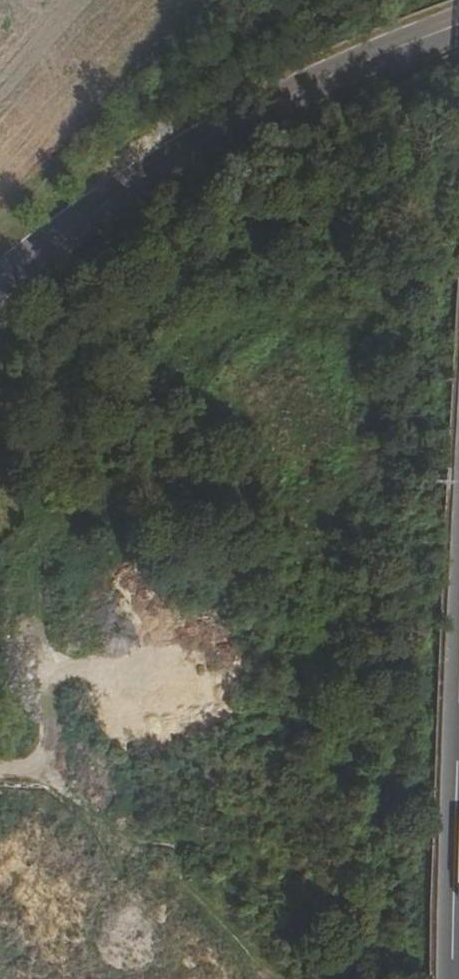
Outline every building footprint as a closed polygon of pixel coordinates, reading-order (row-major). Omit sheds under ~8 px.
[(108,641),(113,659),(141,651),(136,634),(108,641)]
